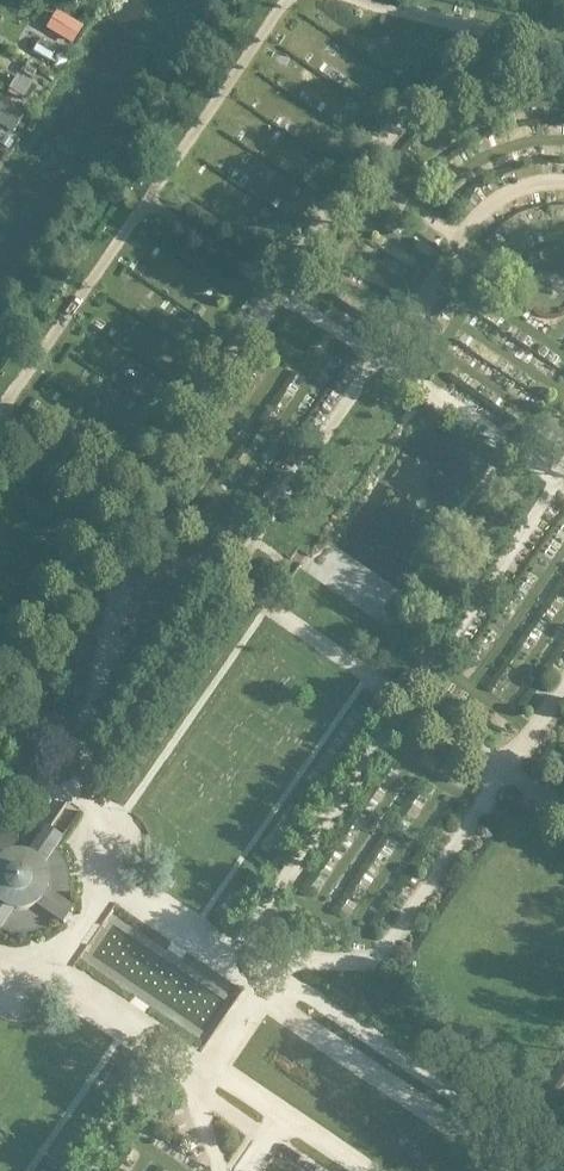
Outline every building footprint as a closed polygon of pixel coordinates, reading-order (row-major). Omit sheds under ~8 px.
[(24,109),(1,99),(0,102),(0,120),(16,127),(24,109)] [(0,930),(3,931),(9,933),(24,934),(30,933),(40,930),(52,923),(57,919),(64,924),(72,910),(64,905),(68,899),(70,888),(70,882),(69,873),(63,859),(55,849),(61,839),(47,830),(40,841),(23,836),(18,836),(18,822),(11,822),(0,826),(0,930)]
